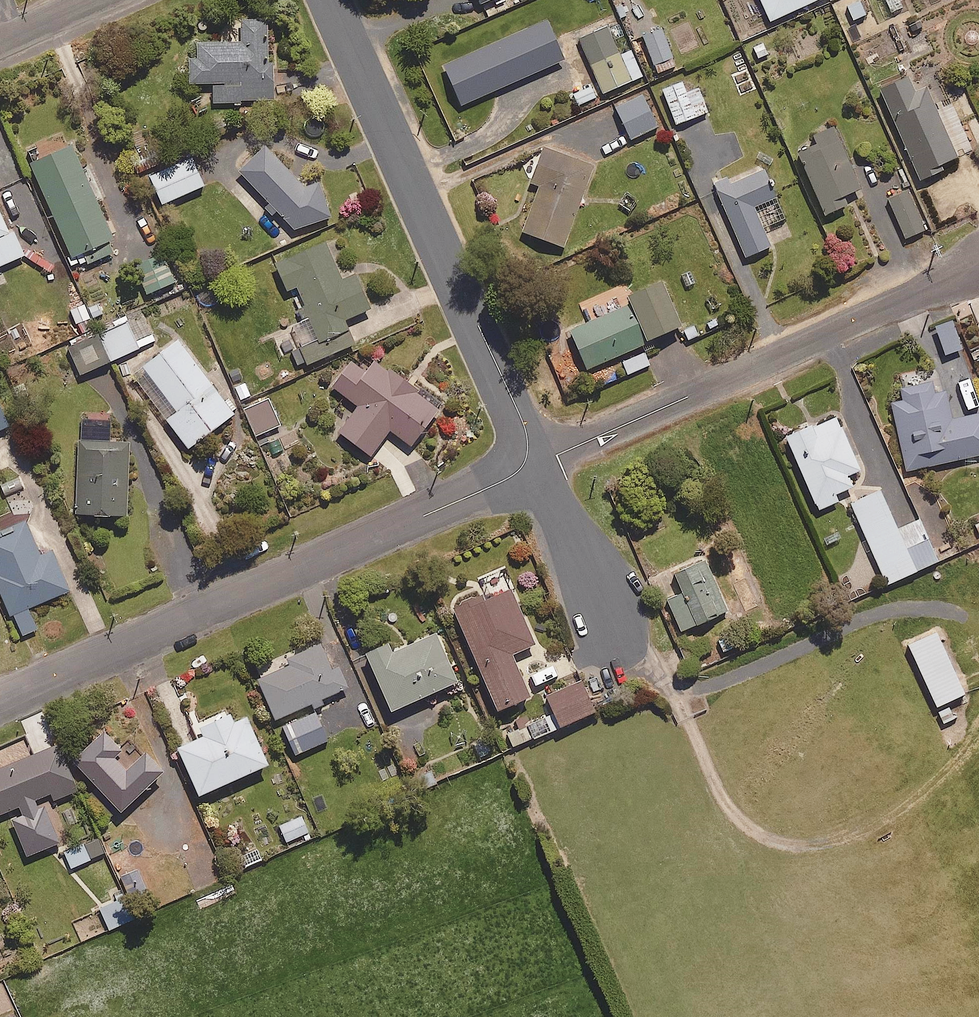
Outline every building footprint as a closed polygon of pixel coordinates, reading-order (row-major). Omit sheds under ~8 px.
[(770,20),(814,0),(761,0),(770,20)] [(891,13),(905,6),(903,0),(884,0),(891,13)] [(268,18),(239,19),(239,42),(196,42),(196,58),(189,58),(189,83),(213,82),(213,100),(272,100),(272,45),(268,45),(268,18)] [(675,65),(660,28),(642,36),(657,72),(675,65)] [(511,66),(498,35),(474,45),(471,40),(433,57),(446,88),(485,71),(487,77),(511,66)] [(630,48),(591,66),(603,93),(642,75),(630,48)] [(915,91),(908,77),(880,89),(920,179),(960,161),(927,86),(915,91)] [(686,92),(682,81),(662,88),(676,123),(707,111),(698,88),(686,92)] [(599,95),(594,84),(574,93),(578,104),(599,95)] [(659,125),(643,93),(615,106),(631,138),(659,125)] [(859,187),(832,126),(813,134),(817,144),(798,152),(824,213),(847,204),(843,194),(859,187)] [(70,144),(29,162),(71,255),(80,251),(85,264),(117,250),(70,144)] [(238,171),(269,203),(262,209),(269,216),(276,210),(294,228),(330,216),(318,181),(304,186),(264,145),(238,171)] [(593,165),(542,147),(530,183),(535,185),(519,231),(564,246),(593,165)] [(155,165),(148,148),(130,156),(137,173),(155,165)] [(204,185),(191,155),(149,174),(162,203),(204,185)] [(775,197),(762,167),(715,187),(745,256),(769,246),(752,206),(775,197)] [(926,228),(910,188),(888,198),(905,237),(926,228)] [(0,214),(0,265),(23,254),(12,230),(8,232),(0,214)] [(341,280),(323,239),(274,260),(287,291),(296,288),(309,319),(301,322),(303,328),(294,332),(300,344),(290,348),(298,367),(354,343),(343,319),(369,308),(354,274),(341,280)] [(175,280),(162,251),(135,263),(148,292),(175,280)] [(679,325),(663,281),(629,293),(645,337),(679,325)] [(220,302),(215,284),(198,289),(203,307),(220,302)] [(85,302),(69,309),(80,333),(95,326),(85,302)] [(644,343),(628,304),(569,328),(586,368),(644,343)] [(98,332),(111,360),(154,340),(142,312),(115,325),(98,332)] [(962,348),(952,320),(935,326),(945,354),(962,348)] [(111,360),(98,332),(67,346),(80,374),(111,360)] [(233,413),(178,339),(132,373),(187,447),(233,413)] [(650,364),(644,351),(622,361),(627,374),(650,364)] [(365,372),(350,360),(331,385),(358,405),(338,431),(370,455),(389,429),(410,445),(439,407),(375,358),(365,372)] [(940,378),(901,387),(903,399),(892,402),(906,470),(978,454),(978,413),(949,420),(940,378)] [(279,425),(268,399),(244,409),(255,435),(279,425)] [(859,469),(836,415),(786,436),(818,509),(838,500),(835,493),(852,486),(847,474),(859,469)] [(128,441),(78,439),(76,513),(126,514),(128,441)] [(905,548),(879,489),(851,502),(886,583),(938,561),(928,538),(905,548)] [(26,522),(0,532),(0,592),(9,615),(13,613),(22,634),(36,629),(27,607),(68,590),(52,551),(40,556),(26,522)] [(727,610),(705,557),(673,571),(682,591),(667,598),(681,630),(727,610)] [(533,644),(509,588),(482,600),(480,595),(452,607),(497,709),(528,696),(510,654),(533,644)] [(457,681),(436,632),(392,651),(388,642),(365,652),(390,710),(457,681)] [(964,693),(936,632),(908,645),(936,706),(964,693)] [(257,678),(273,718),(309,704),(310,707),(323,702),(322,699),(349,689),(339,665),(332,668),(322,641),(282,657),(286,666),(257,678)] [(594,711),(580,681),(547,695),(560,725),(594,711)] [(233,722),(228,710),(197,724),(202,736),(177,747),(198,794),(267,763),(246,716),(233,722)] [(317,710),(282,725),(295,754),(329,739),(317,710)] [(533,738),(526,716),(517,719),(520,728),(507,732),(512,745),(533,738)] [(121,750),(103,731),(71,759),(119,811),(161,772),(143,752),(125,769),(113,757),(121,750)] [(29,838),(53,829),(45,808),(36,811),(32,800),(49,792),(52,800),(76,790),(57,744),(0,768),(0,813),(24,803),(28,814),(21,817),(29,838)] [(308,832),(301,816),(279,826),(286,841),(308,832)] [(103,854),(96,838),(64,851),(70,867),(103,854)] [(134,918),(124,897),(100,908),(109,929),(134,918)]
